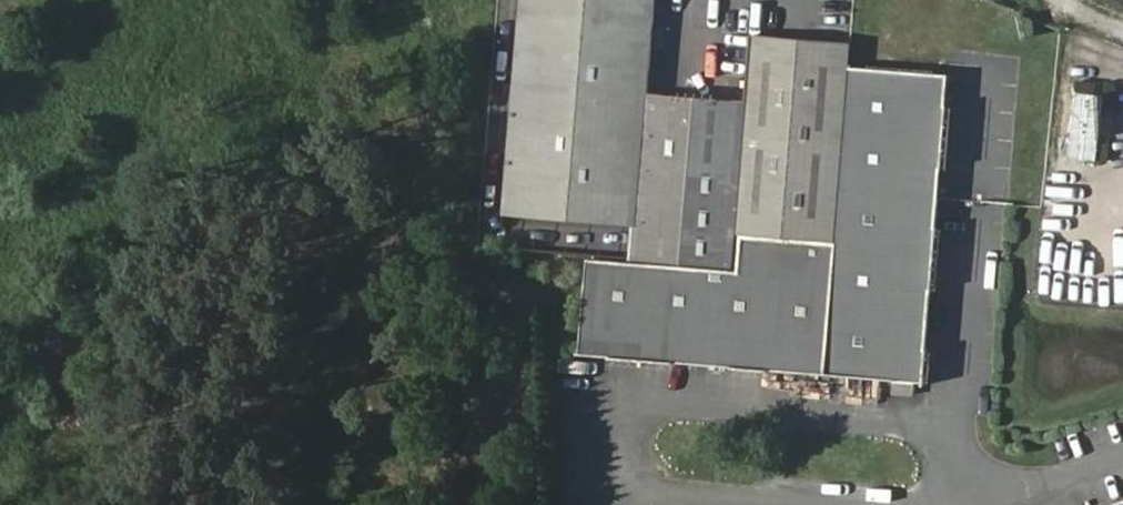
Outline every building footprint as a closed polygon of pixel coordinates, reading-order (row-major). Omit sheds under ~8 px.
[(748,14),(738,13),(735,75),(642,72),(645,0),(513,0),(501,204),(498,237),(723,248),(725,216),(735,216),(748,14)] [(832,17),(748,14),(735,216),(725,216),(723,248),(723,251),(576,244),(571,337),(886,352),(885,365),(906,366),(907,353),(917,354),(919,299),(931,45),(831,40),(832,17)] [(1095,100),(1068,97),(1061,162),(1088,165),(1095,100)]
